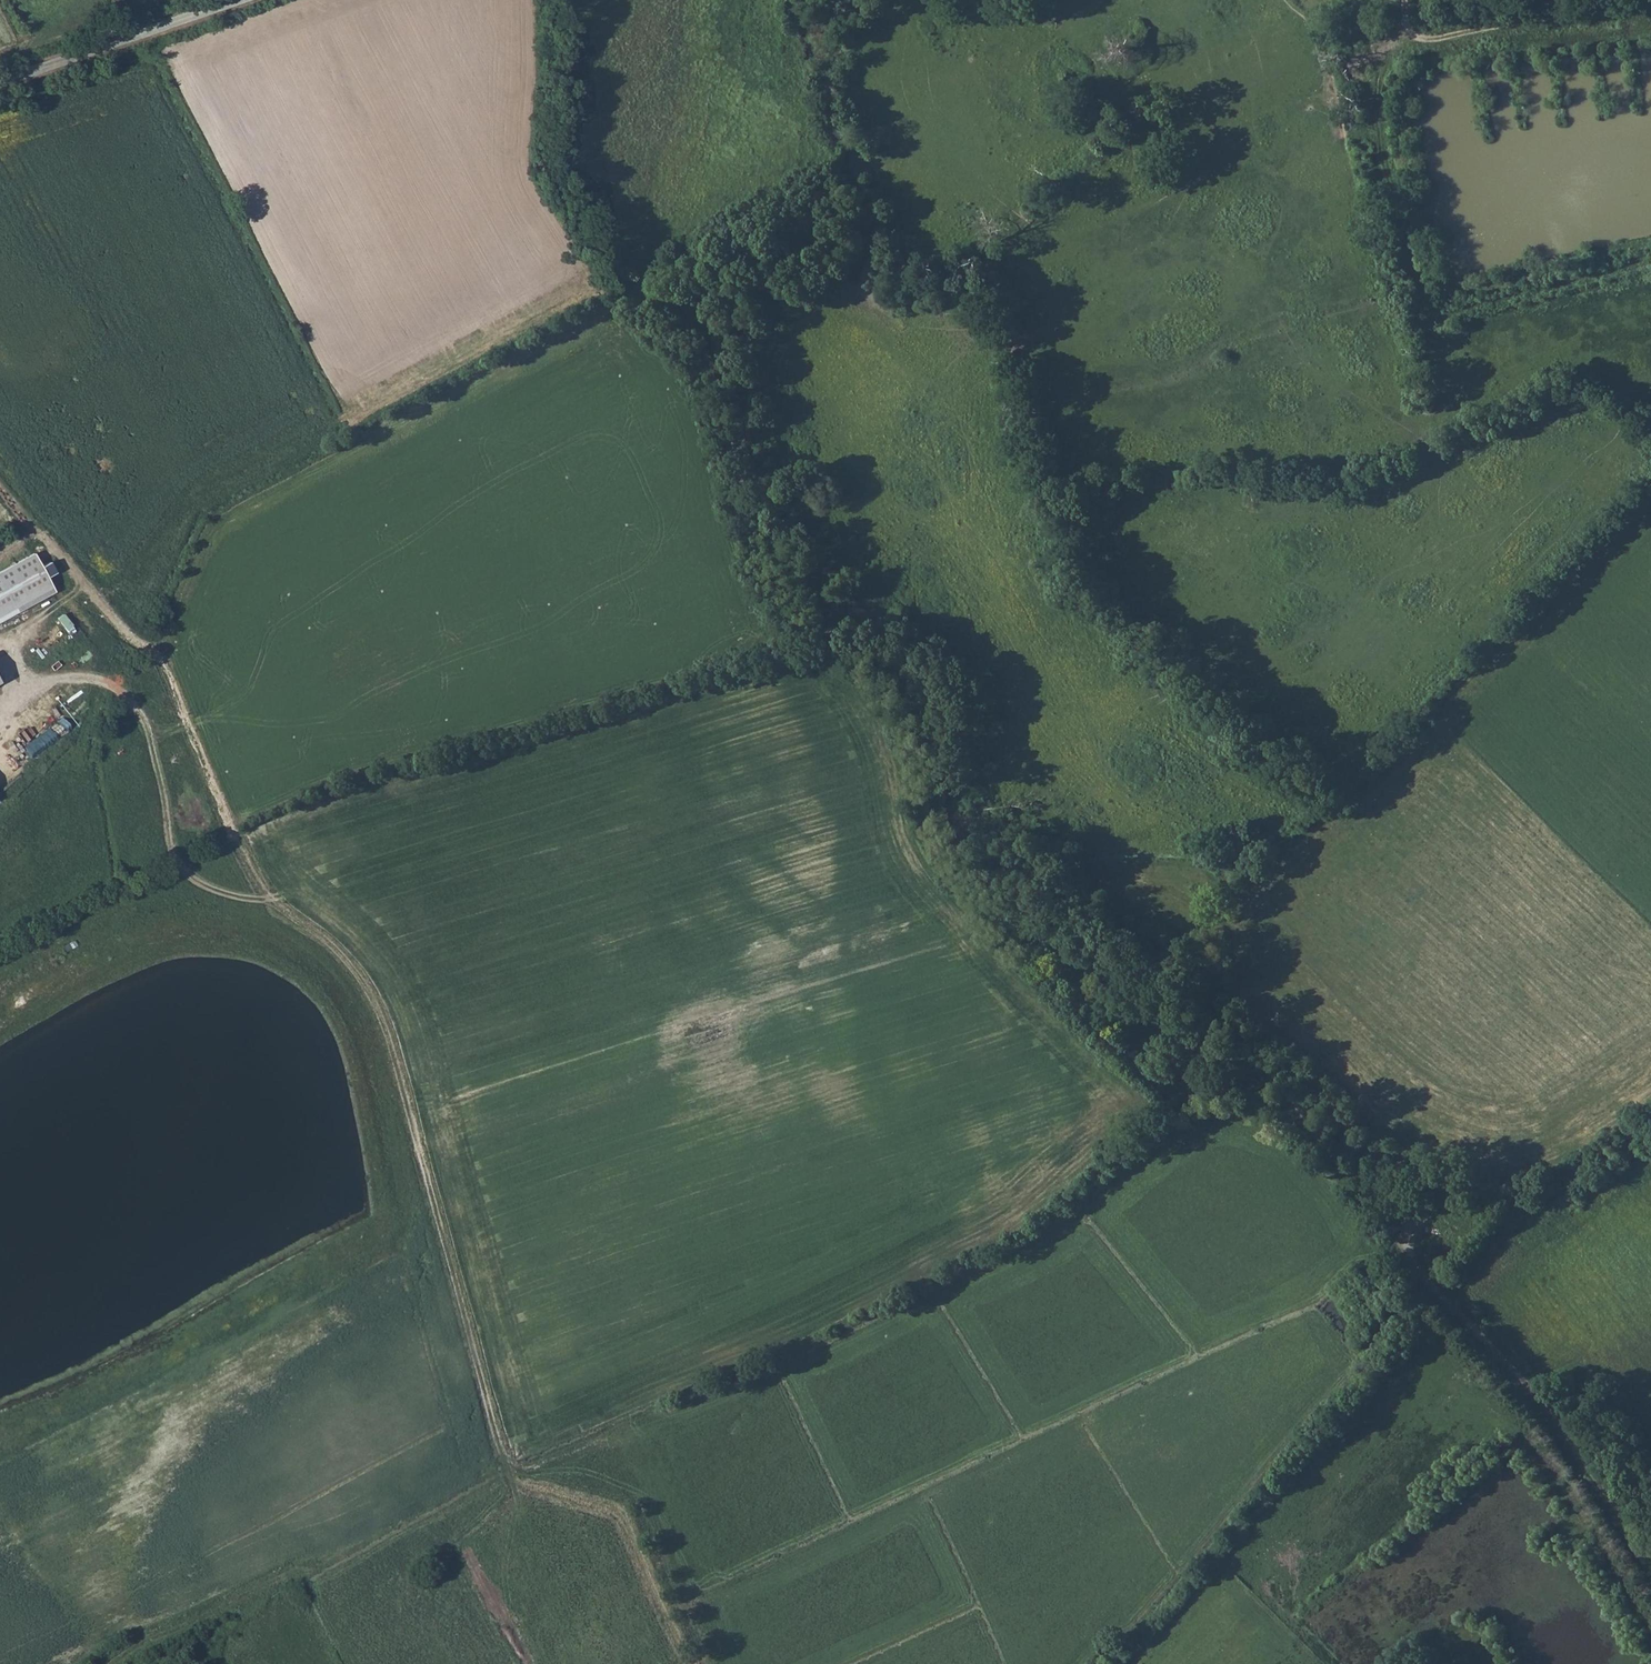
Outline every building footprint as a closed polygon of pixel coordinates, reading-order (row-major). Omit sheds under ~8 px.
[(0,567),(0,611),(53,583),(32,549),(0,567)]
